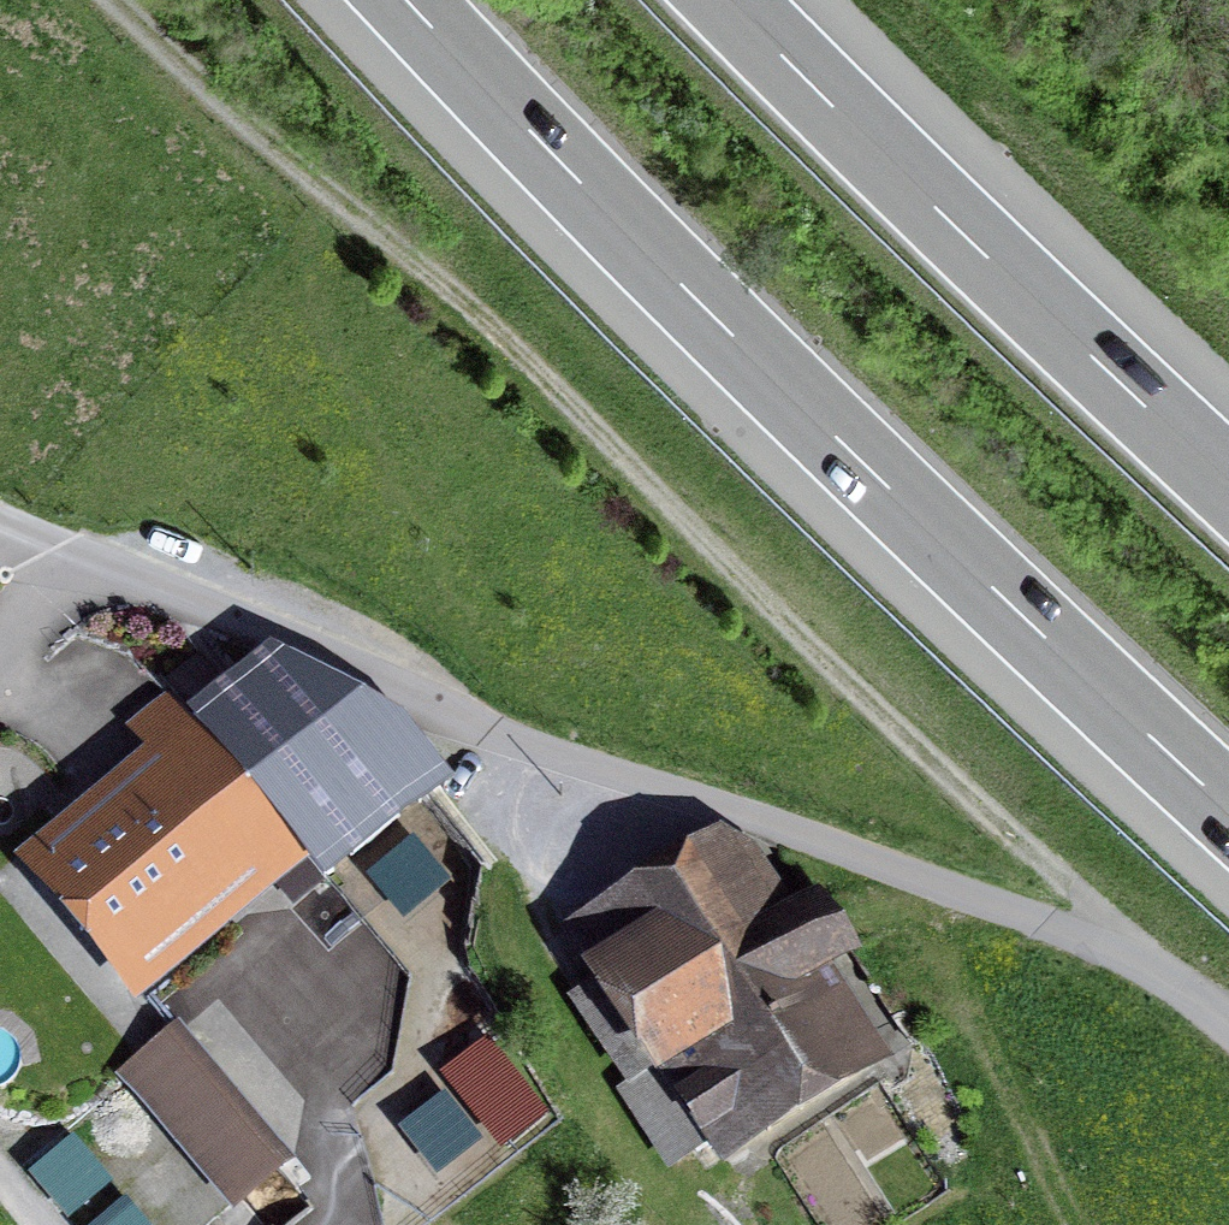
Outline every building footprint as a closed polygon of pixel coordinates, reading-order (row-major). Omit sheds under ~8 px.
[(289,836),(324,877),(445,777),(399,721),(272,655),(189,723),(204,741),(44,875),(127,974),(289,836)] [(605,977),(713,1144),(850,1055),(799,976),(849,943),(823,903),(773,935),(711,840),(615,901),(647,950),(605,977)] [(170,1038),(131,1070),(239,1199),(278,1167),(170,1038)] [(488,1045),(454,1072),(508,1140),(542,1112),(488,1045)] [(63,1219),(114,1188),(85,1140),(34,1170),(63,1219)] [(159,1224),(199,1224),(224,1202),(183,1158),(136,1201),(159,1224)] [(113,1224),(151,1224),(134,1206),(113,1224)]
